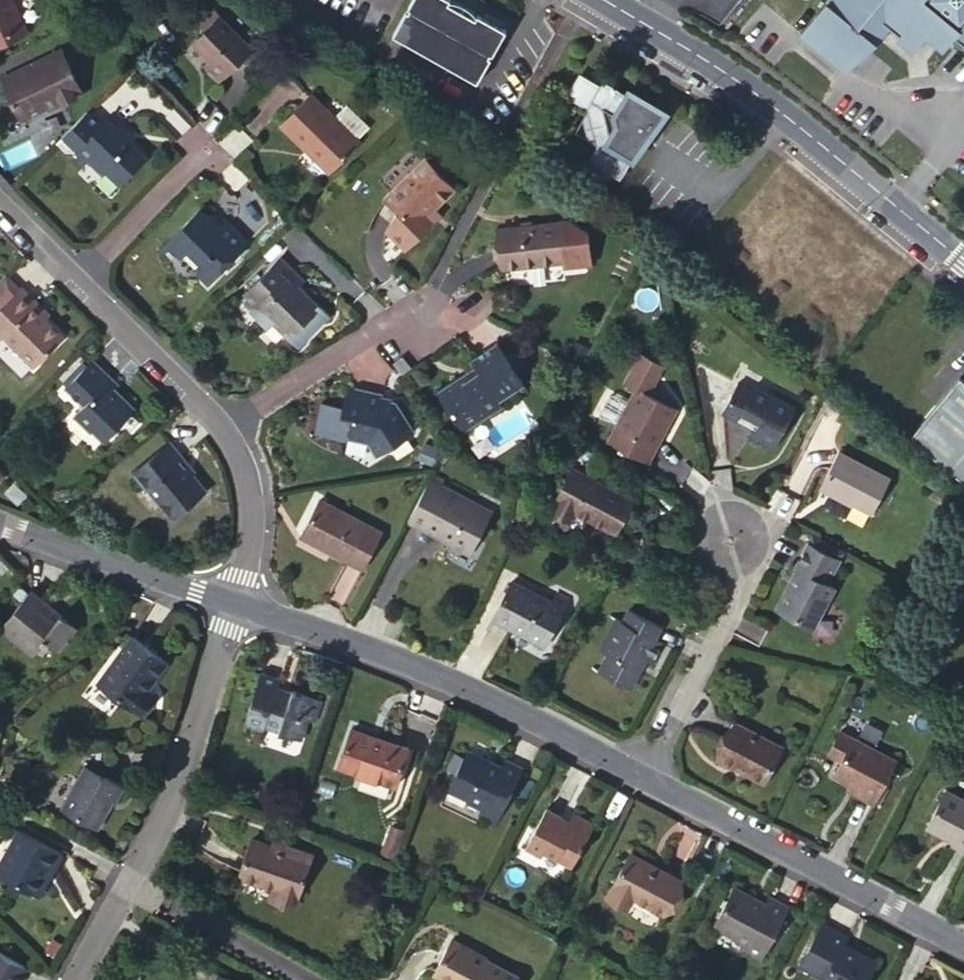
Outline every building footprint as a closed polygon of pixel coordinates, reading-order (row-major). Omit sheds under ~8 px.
[(26,26),(13,0),(0,0),(0,38),(26,26)] [(390,34),(471,83),(486,59),(485,58),(486,56),(488,57),(504,33),(476,15),(468,9),(457,3),(452,0),(451,0),(410,0),(390,34)] [(799,35),(843,72),(862,48),(865,50),(885,26),(914,51),(923,40),(937,22),(950,32),(948,35),(953,39),(963,48),(963,0),(829,0),(799,35)] [(252,46),(213,8),(200,23),(207,30),(194,42),(212,59),(206,66),(220,79),(252,46)] [(950,32),(937,22),(923,40),(940,53),(953,39),(948,35),(950,32)] [(0,38),(0,43),(28,30),(26,26),(0,38)] [(22,116),(50,103),(49,100),(60,95),(62,100),(82,91),(63,50),(4,77),(22,116)] [(630,157),(653,118),(649,104),(633,95),(629,101),(600,84),(597,89),(577,77),(565,96),(588,109),(584,116),(583,123),(584,130),(587,136),(591,141),(596,144),(595,145),(583,166),(603,178),(611,163),(620,168),(628,155),(630,157)] [(49,100),(50,103),(51,106),(62,100),(60,95),(49,100)] [(284,127),(310,152),(313,149),(334,169),(360,142),(357,140),(336,119),(314,97),(284,127)] [(77,151),(83,157),(89,163),(91,160),(105,174),(109,170),(121,184),(137,168),(134,165),(146,153),(129,136),(131,133),(124,126),(121,125),(120,127),(110,117),(95,102),(58,139),(70,151),(77,151)] [(370,128),(349,106),(336,119),(357,140),(370,128)] [(116,111),(110,117),(120,127),(121,125),(124,126),(131,133),(135,129),(116,111)] [(583,123),(584,116),(577,131),(591,141),(587,136),(584,130),(583,123)] [(313,149),(310,152),(331,173),(334,169),(313,149)] [(134,165),(137,168),(149,156),(146,153),(134,165)] [(89,163),(83,157),(78,162),(83,167),(89,163)] [(452,188),(425,160),(387,197),(399,212),(397,214),(393,219),(389,225),(386,231),(404,249),(433,220),(426,214),(452,188)] [(168,241),(173,246),(182,256),(189,249),(202,264),(199,266),(200,274),(209,283),(250,241),(227,218),(219,226),(215,221),(215,216),(209,215),(201,208),(168,241)] [(438,215),(432,208),(426,214),(433,220),(438,215)] [(570,221),(499,228),(503,267),(563,261),(564,266),(590,263),(587,232),(570,221)] [(166,254),(173,246),(168,241),(161,248),(166,254)] [(257,305),(252,310),(252,312),(266,326),(270,326),(274,323),(297,347),(330,315),(299,285),(304,279),(282,256),(246,293),(251,298),(257,305)] [(21,289),(5,274),(0,279),(0,310),(21,289)] [(43,309),(22,288),(0,310),(0,339),(5,335),(36,365),(63,337),(47,320),(39,313),(43,309)] [(246,304),(252,310),(257,305),(251,298),(246,304)] [(51,316),(43,309),(39,313),(47,320),(51,316)] [(587,350),(574,343),(567,356),(580,363),(587,350)] [(460,377),(437,392),(459,427),(482,412),(485,416),(501,405),(499,401),(522,387),(514,374),(506,362),(496,345),(471,360),(475,368),(467,374),(469,378),(463,382),(460,377)] [(635,387),(646,393),(661,365),(639,353),(624,382),(635,387)] [(402,356),(394,362),(402,374),(410,368),(402,356)] [(516,356),(506,362),(514,374),(524,368),(516,356)] [(93,357),(63,386),(81,405),(72,414),(90,432),(92,429),(104,440),(136,409),(121,395),(119,397),(109,388),(114,383),(117,386),(119,384),(93,357)] [(956,378),(907,438),(963,485),(963,384),(956,378)] [(753,429),(749,435),(757,438),(772,446),(793,408),(753,385),(749,392),(735,384),(720,411),(753,429)] [(346,439),(350,437),(369,442),(376,453),(413,429),(395,399),(380,397),(381,391),(355,385),(346,392),(344,406),(321,402),(316,434),(346,439)] [(661,435),(675,408),(646,393),(635,387),(627,402),(615,425),(607,440),(641,458),(655,432),(661,435)] [(615,425),(627,402),(612,394),(607,396),(599,412),(601,417),(615,425)] [(661,435),(655,432),(641,458),(648,461),(661,435)] [(757,438),(749,435),(747,433),(739,447),(749,451),(757,438)] [(173,515),(204,489),(179,458),(182,456),(169,440),(131,472),(143,486),(146,484),(173,515)] [(838,453),(819,488),(868,513),(887,479),(838,453)] [(572,511),(602,527),(621,494),(569,467),(548,507),(569,517),(572,511)] [(439,475),(431,472),(427,479),(434,483),(439,475)] [(427,479),(404,524),(405,526),(409,519),(470,552),(491,513),(434,483),(427,479)] [(621,494),(602,527),(614,533),(631,500),(621,494)] [(318,498),(300,532),(331,548),(328,553),(359,568),(379,531),(318,498)] [(331,548),(300,532),(297,537),(328,553),(331,548)] [(842,552),(812,536),(807,544),(838,560),(842,552)] [(787,587),(775,609),(812,629),(832,588),(825,585),(838,560),(807,544),(795,569),(799,571),(790,588),(787,587)] [(550,601),(510,580),(491,618),(542,644),(567,598),(556,592),(550,601)] [(44,601),(29,589),(0,624),(33,651),(34,650),(31,647),(40,636),(43,638),(47,635),(57,643),(74,623),(45,599),(44,601)] [(606,655),(596,672),(628,689),(638,670),(637,668),(641,659),(651,663),(661,643),(654,639),(660,626),(627,610),(620,622),(614,619),(599,650),(606,655)] [(166,664),(132,638),(96,685),(139,717),(154,697),(146,691),(166,664)] [(278,679),(257,672),(240,720),(258,726),(254,738),(255,738),(259,727),(259,723),(275,728),(274,729),(297,738),(304,717),(310,720),(318,698),(289,689),(288,692),(275,688),(278,679)] [(780,746),(734,722),(716,756),(763,780),(780,746)] [(404,749),(348,729),(334,767),(390,787),(404,749)] [(841,759),(852,737),(838,730),(827,752),(841,759)] [(894,759),(852,737),(841,759),(833,775),(859,788),(855,795),(872,802),(894,759)] [(500,766),(464,748),(445,789),(464,798),(463,801),(478,808),(476,814),(490,821),(517,768),(502,760),(500,766)] [(120,788),(79,767),(55,806),(92,826),(107,801),(111,803),(120,788)] [(946,788),(926,825),(952,839),(951,842),(963,849),(963,797),(946,788)] [(558,818),(541,810),(521,849),(536,857),(539,853),(568,868),(590,826),(569,814),(562,826),(555,822),(558,818)] [(60,855),(16,830),(0,859),(0,876),(31,895),(45,870),(49,873),(60,855)] [(285,851),(266,844),(246,837),(232,874),(266,886),(271,887),(268,894),(288,902),(306,853),(287,846),(285,851)] [(268,839),(266,844),(285,851),(287,846),(268,839)] [(625,853),(604,895),(624,906),(629,897),(659,913),(677,880),(625,853)] [(0,876),(0,884),(32,903),(49,873),(45,870),(31,895),(0,876)] [(751,895),(733,885),(712,926),(733,936),(729,943),(740,948),(738,953),(754,962),(784,906),(766,895),(763,901),(757,898),(755,900),(751,899),(751,895)] [(271,887),(266,886),(262,897),(286,907),(288,902),(268,894),(271,887)] [(624,906),(604,895),(601,899),(623,910),(624,906)] [(818,922),(796,966),(820,979),(861,979),(872,959),(852,948),(851,951),(838,944),(842,935),(818,922)] [(514,976),(449,940),(426,979),(512,979),(514,976)] [(25,968),(19,965),(19,964),(0,953),(0,979),(18,979),(25,968)]
